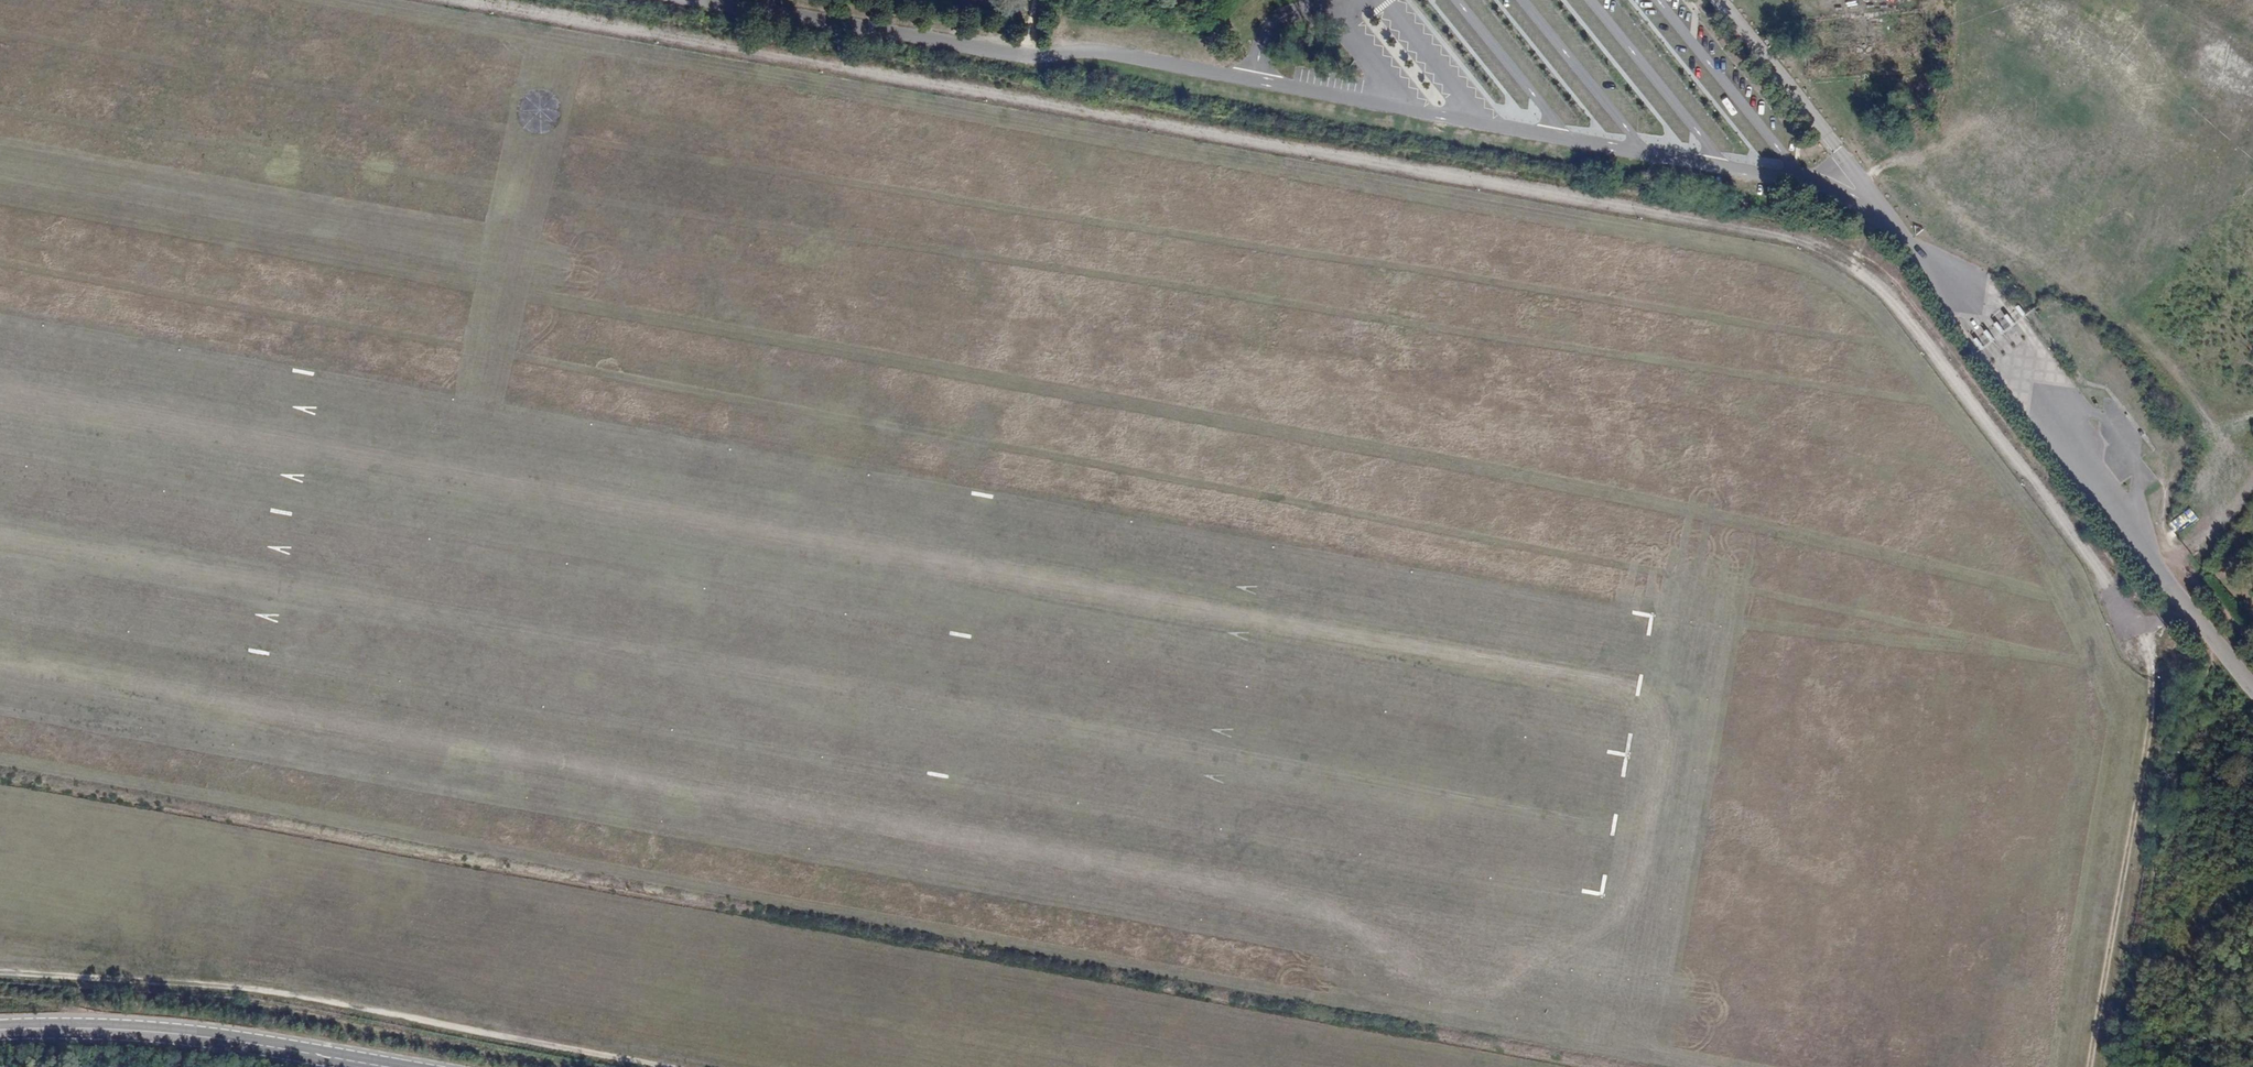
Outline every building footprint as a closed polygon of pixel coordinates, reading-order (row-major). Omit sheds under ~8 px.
[(1973,290),(1982,293),(1989,273),(1979,270),(1973,290)]
